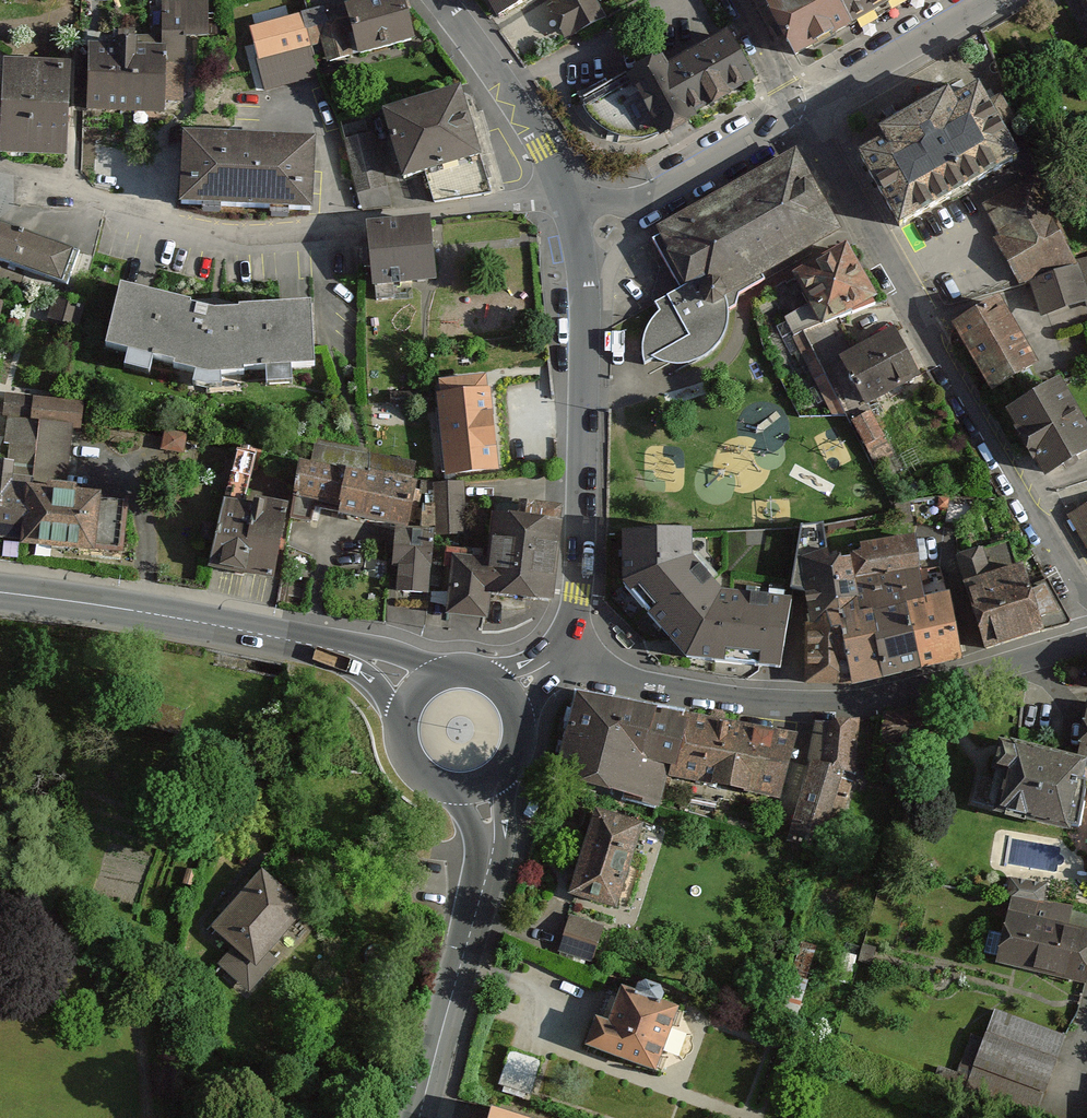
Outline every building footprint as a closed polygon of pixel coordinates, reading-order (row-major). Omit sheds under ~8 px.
[(411,42),(400,0),(348,0),(247,27),(255,60),(316,44),(322,66),(411,42)] [(494,17),(525,0),(484,0),(494,17)] [(792,61),(850,27),(834,0),(768,0),(759,5),(792,61)] [(850,27),(892,0),(834,0),(850,27)] [(1086,15),(1086,0),(1079,0),(1086,15)] [(724,23),(568,101),(602,167),(757,89),(724,23)] [(87,33),(86,112),(166,113),(167,33),(87,33)] [(63,157),(66,64),(0,62),(0,155),(63,157)] [(882,148),(861,157),(892,223),(1016,155),(978,88),(951,98),(942,83),(871,123),(882,148)] [(462,96),(388,124),(408,183),(484,157),(462,96)] [(313,144),(186,137),(183,205),(312,214),(313,144)] [(651,237),(683,290),(656,305),(660,313),(651,321),(646,331),(643,339),(642,344),(642,349),(642,359),(644,367),(653,361),(665,367),(677,368),(689,367),(706,359),(719,349),(725,337),(728,330),(730,322),(730,315),(737,308),(740,296),(765,283),(762,279),(841,230),(794,153),(651,237)] [(1005,262),(1015,282),(1026,280),(1039,312),(1086,297),(1086,300),(1086,255),(1076,257),(1034,176),(978,202),(1005,262)] [(0,223),(0,263),(67,287),(80,252),(0,223)] [(432,224),(369,229),(373,289),(437,287),(432,224)] [(843,244),(791,276),(822,326),(874,295),(843,244)] [(205,313),(123,287),(107,351),(199,382),(319,376),(316,308),(205,313)] [(73,323),(80,302),(58,295),(51,316),(73,323)] [(952,319),(989,390),(1034,367),(997,296),(952,319)] [(843,354),(871,402),(916,377),(889,328),(843,354)] [(1043,477),(1086,452),(1086,423),(1061,378),(1004,410),(1043,477)] [(494,393),(441,397),(446,476),(500,472),(494,393)] [(874,409),(855,419),(874,454),(893,444),(874,409)] [(252,478),(259,457),(239,451),(233,472),(252,478)] [(28,541),(27,493),(29,482),(17,483),(18,468),(0,467),(0,542),(28,541)] [(351,477),(301,467),(293,506),(343,516),(351,477)] [(419,487),(351,477),(343,516),(413,526),(419,487)] [(28,541),(28,551),(130,557),(129,500),(27,493),(28,541)] [(1064,515),(1086,554),(1086,502),(1064,515)] [(254,509),(225,505),(210,568),(249,581),(254,509)] [(254,509),(249,581),(283,586),(285,508),(254,509)] [(559,521),(495,513),(490,556),(452,551),(446,613),(487,618),(491,591),(553,599),(559,521)] [(844,550),(855,582),(923,576),(909,527),(849,536),(844,550)] [(688,530),(626,531),(626,578),(688,653),(777,663),(787,599),(719,591),(688,555),(688,530)] [(432,537),(389,537),(389,598),(433,597),(432,537)] [(979,548),(951,553),(983,647),(1045,635),(1020,572),(989,583),(979,548)] [(798,557),(800,618),(839,618),(860,598),(855,582),(844,550),(798,557)] [(962,655),(945,596),(900,609),(917,668),(962,655)] [(917,668),(900,609),(870,616),(880,678),(917,668)] [(880,678),(870,616),(839,618),(848,682),(880,678)] [(797,683),(848,682),(839,618),(800,618),(797,683)] [(688,724),(580,698),(557,786),(666,814),(676,782),(688,724)] [(1086,765),(1086,717),(1083,716),(1074,763),(1086,765)] [(807,762),(786,840),(822,850),(854,772),(867,717),(816,717),(807,762)] [(798,746),(688,724),(676,782),(787,803),(798,746)] [(997,814),(1078,830),(1086,786),(1086,765),(1074,763),(1010,750),(997,814)] [(645,833),(594,819),(573,899),(624,913),(645,833)] [(312,916),(264,875),(214,932),(234,949),(215,969),(244,994),(312,916)] [(990,962),(1084,986),(1086,974),(1086,935),(1003,914),(990,962)] [(608,929),(570,918),(561,950),(599,961),(608,929)] [(613,1022),(598,1017),(584,1061),(657,1084),(686,989),(651,978),(645,998),(623,991),(613,1022)] [(1058,1032),(988,1009),(966,1078),(1035,1101),(1058,1032)] [(532,1026),(484,1016),(467,1093),(515,1103),(532,1026)]
